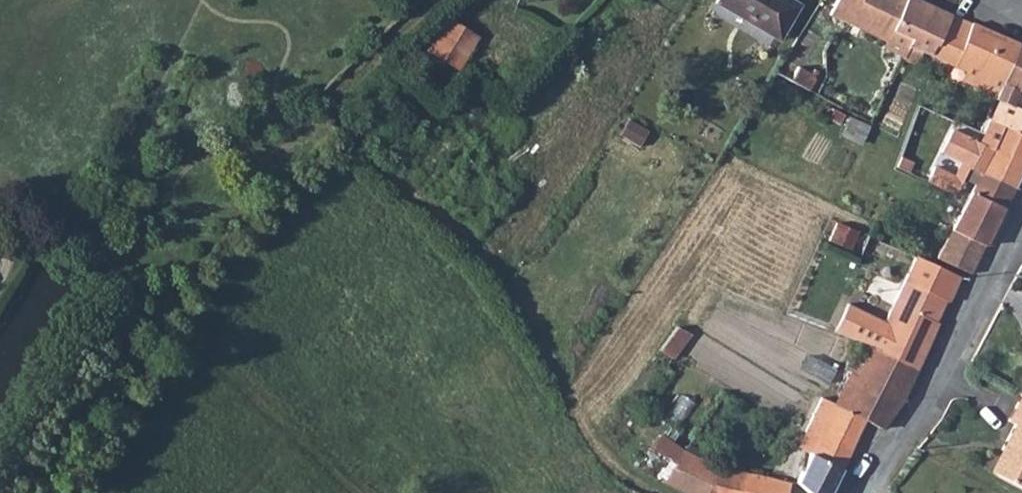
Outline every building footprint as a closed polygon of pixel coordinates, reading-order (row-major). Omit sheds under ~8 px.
[(772,37),(794,3),(788,0),(714,0),(772,37)] [(829,9),(852,21),(853,19),(886,34),(889,28),(910,38),(904,47),(923,53),(928,55),(933,45),(936,46),(950,13),(921,0),(834,0),(829,9)] [(852,21),(829,9),(826,16),(849,27),(852,21)] [(1006,38),(950,13),(936,46),(943,49),(939,57),(954,64),(956,59),(967,64),(961,77),(995,93),(998,86),(1015,42),(1006,38)] [(443,17),(426,47),(456,65),(473,35),(443,17)] [(1010,105),(1017,89),(1021,92),(1021,45),(1015,42),(998,86),(995,93),(992,97),(998,100),(1010,105)] [(774,73),(773,74),(801,90),(810,74),(782,60),(774,73)] [(991,119),(1021,134),(1021,110),(1010,105),(998,100),(991,119)] [(963,163),(975,169),(1013,186),(1021,166),(1021,134),(991,119),(989,118),(976,142),(946,130),(935,154),(954,163),(947,178),(927,169),(920,183),(947,196),(963,163)] [(975,169),(948,227),(951,228),(982,243),(1013,186),(975,169)] [(948,227),(935,255),(968,271),(982,243),(951,228),(948,227)] [(844,301),(830,329),(869,343),(915,365),(936,319),(933,318),(943,296),(946,297),(954,279),(957,272),(938,263),(925,257),(913,252),(881,319),(844,301)] [(681,325),(664,349),(676,357),(693,334),(681,325)] [(869,343),(855,374),(900,398),(915,365),(869,343)] [(849,371),(831,401),(861,416),(862,417),(870,421),(878,426),(900,398),(855,374),(849,371)] [(993,470),(1021,486),(1021,392),(1007,420),(1013,423),(1001,446),(1005,449),(993,470)] [(794,481),(809,492),(826,492),(856,429),(862,417),(861,416),(831,401),(807,454),(794,481)] [(662,480),(687,492),(701,492),(715,464),(681,450),(662,480)] [(701,492),(721,492),(729,468),(715,464),(701,492)] [(721,492),(736,492),(743,471),(729,468),(721,492)] [(736,492),(785,492),(788,480),(743,471),(736,492)]
